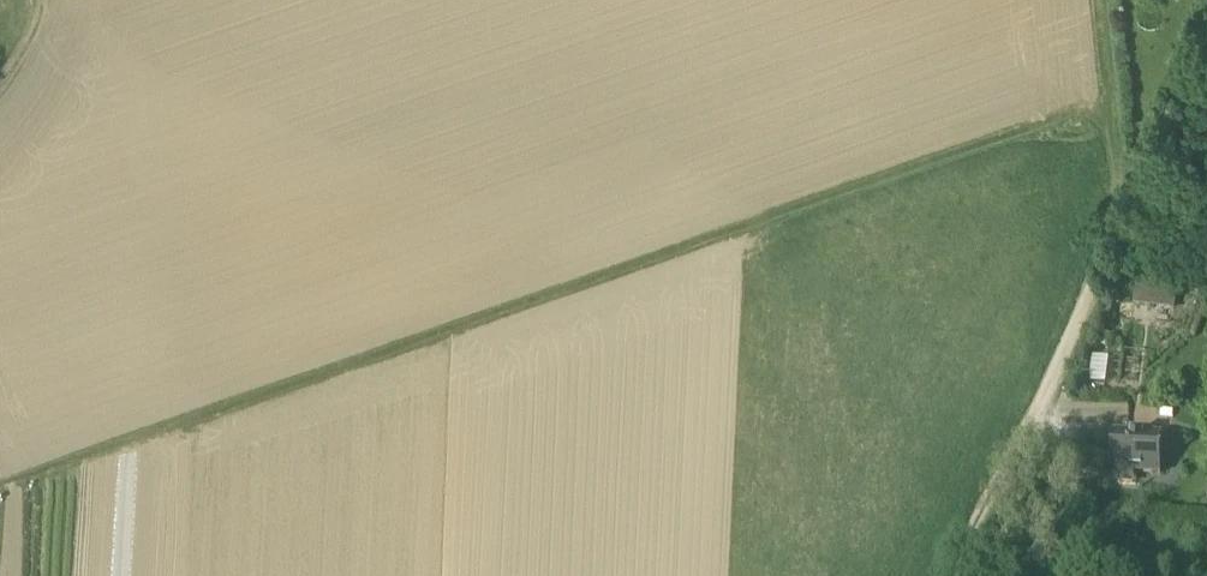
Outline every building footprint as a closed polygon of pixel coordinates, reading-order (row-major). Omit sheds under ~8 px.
[(1113,475),(1162,477),(1163,441),(1146,440),(1146,438),(1132,437),(1132,440),(1115,439),(1113,475)]
